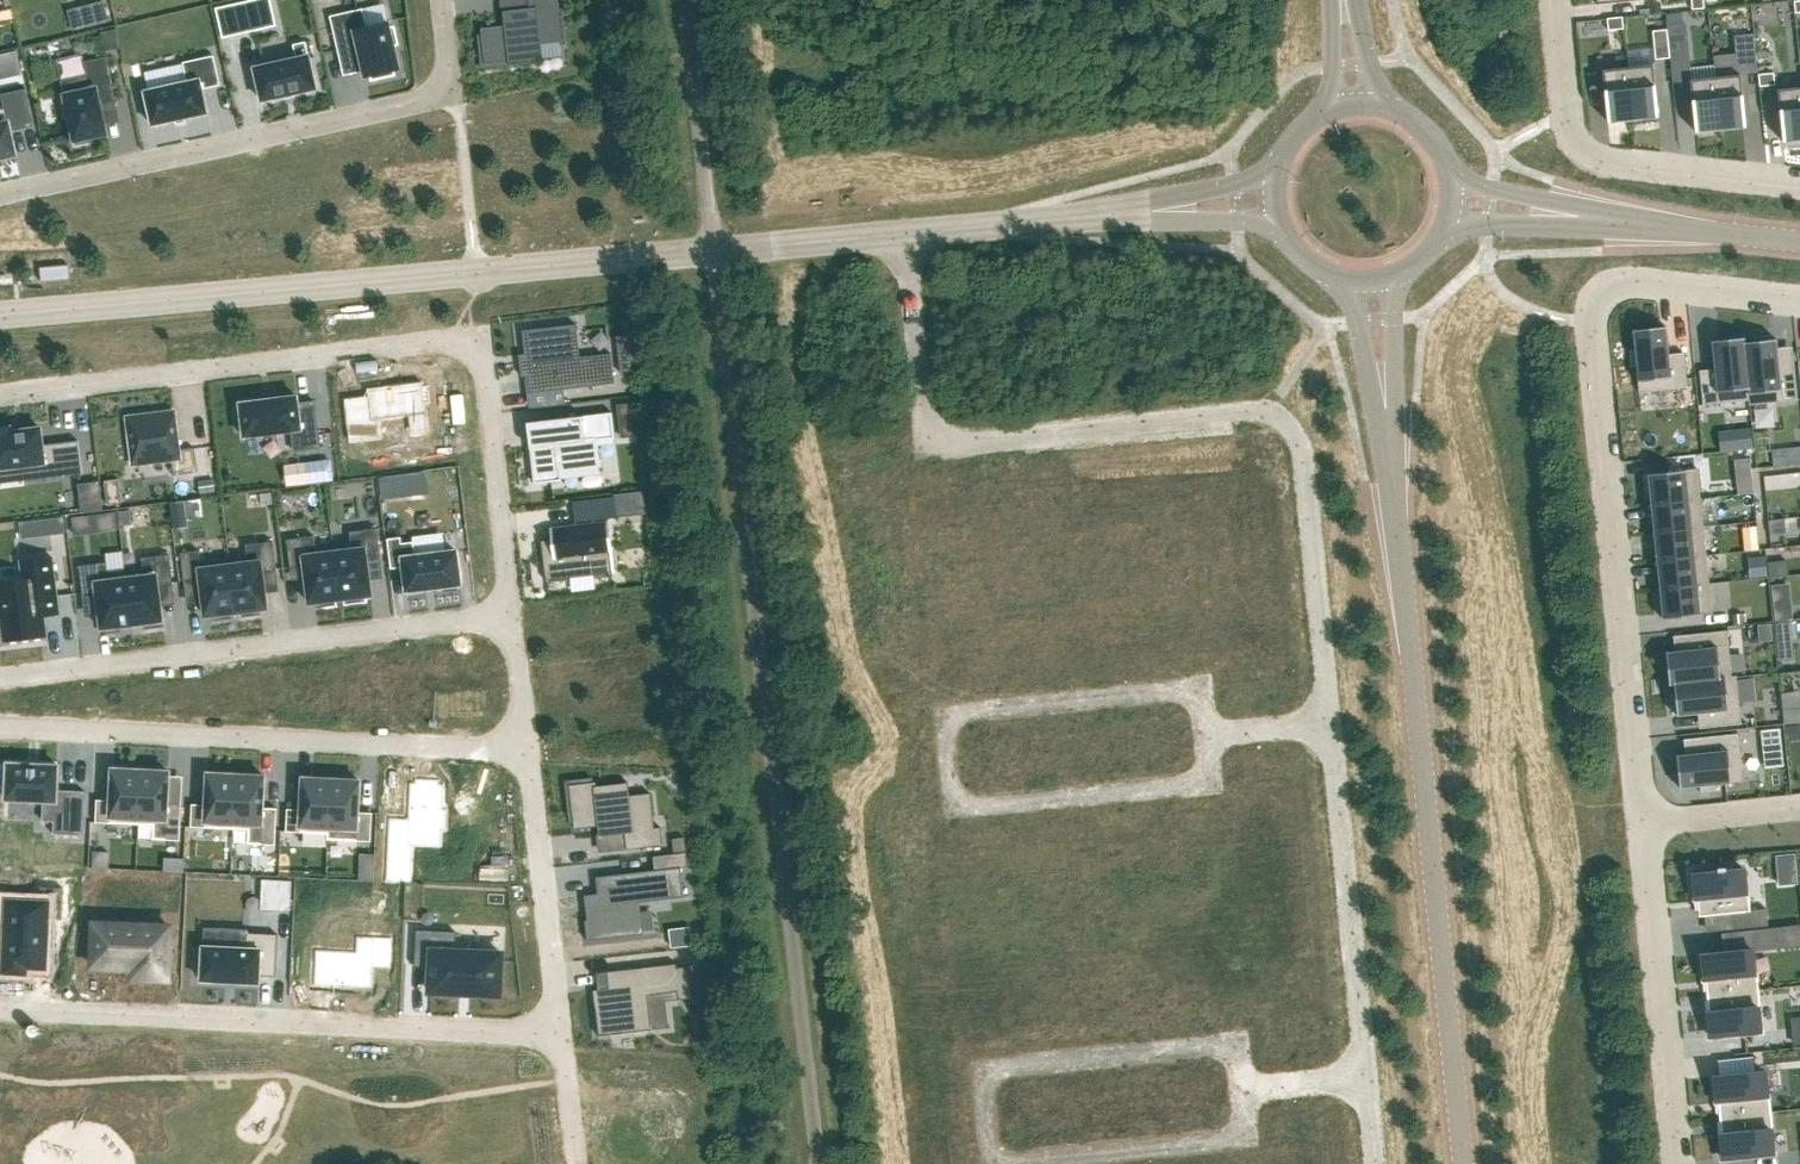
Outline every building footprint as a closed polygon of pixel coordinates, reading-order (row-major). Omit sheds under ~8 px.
[(251,0),(216,8),(223,38),(258,30),(251,0)] [(480,41),(481,43),(483,42),(485,63),(506,61),(509,61),(509,65),(543,61),(541,44),(562,41),(558,0),(529,0),(530,8),(503,11),(505,25),(481,28),(482,41),(480,41)] [(1692,9),(1704,8),(1703,0),(1691,0),(1692,9)] [(105,1),(86,6),(92,27),(110,22),(105,1)] [(384,3),(330,16),(338,50),(358,45),(365,77),(371,76),(372,80),(395,75),(394,71),(399,69),(394,46),(399,45),(394,26),(390,27),(384,3)] [(1622,17),(1607,18),(1608,30),(1623,29),(1622,17)] [(116,29),(100,33),(105,51),(120,48),(116,29)] [(1667,29),(1652,31),(1655,59),(1670,58),(1667,29)] [(1752,32),(1732,35),(1734,54),(1736,75),(1740,75),(1757,73),(1752,32)] [(1686,37),(1668,39),(1670,58),(1688,56),(1686,37)] [(296,59),(255,68),(262,101),(316,88),(305,42),(293,44),(296,59)] [(0,55),(0,65),(3,77),(21,73),(17,51),(0,55)] [(148,90),(145,91),(146,93),(152,122),(152,125),(155,124),(173,120),(186,117),(205,113),(207,113),(207,110),(206,110),(202,89),(220,85),(214,56),(183,62),(187,82),(148,91),(148,90)] [(83,57),(57,63),(61,80),(65,100),(61,101),(65,118),(69,117),(75,146),(92,142),(91,138),(107,134),(100,103),(116,99),(106,57),(84,61),(83,57)] [(1653,65),(1627,68),(1633,119),(1658,117),(1656,100),(1653,65)] [(1627,68),(1602,70),(1606,105),(1608,122),(1633,119),(1627,68)] [(1773,73),(1758,74),(1759,86),(1774,85),(1773,73)] [(1736,75),(1715,77),(1720,129),(1745,127),(1744,109),(1740,75),(1736,75)] [(1715,77),(1690,80),(1693,115),(1694,115),(1695,132),(1720,129),(1715,77)] [(1777,90),(1781,124),(1783,141),(1799,140),(1799,87),(1777,90)] [(16,154),(10,131),(34,126),(26,88),(1,94),(4,108),(0,109),(0,158),(16,154)] [(526,362),(520,363),(521,376),(527,376),(530,393),(614,383),(611,353),(608,354),(608,357),(577,360),(574,328),(577,327),(576,324),(522,330),(526,362)] [(1634,349),(1628,350),(1630,366),(1636,366),(1639,392),(1687,387),(1683,352),(1669,354),(1666,326),(1632,330),(1634,349)] [(1745,342),(1744,342),(1750,400),(1749,400),(1749,405),(1798,400),(1794,365),(1779,367),(1776,339),(1771,340),(1770,334),(1754,336),(1754,341),(1745,342)] [(1714,368),(1699,370),(1703,405),(1749,400),(1750,400),(1744,342),(1745,342),(1744,337),(1711,341),(1714,368)] [(631,353),(618,354),(620,372),(633,371),(631,353)] [(633,374),(635,393),(648,391),(646,373),(633,374)] [(368,395),(344,398),(350,443),(383,439),(380,420),(408,416),(411,435),(430,433),(426,404),(430,403),(428,385),(424,385),(424,380),(367,387),(368,395)] [(241,409),(236,409),(239,428),(243,428),(244,436),(292,430),(294,451),(320,448),(315,401),(298,403),(297,396),(277,398),(260,400),(260,401),(240,403),(241,409)] [(636,403),(619,405),(623,438),(639,436),(636,403)] [(174,411),(127,417),(133,464),(171,460),(173,475),(197,472),(194,448),(179,449),(178,439),(175,439),(174,432),(177,431),(174,411)] [(539,454),(531,455),(534,484),(562,481),(562,478),(561,478),(560,471),(575,469),(575,470),(577,470),(577,469),(599,466),(599,467),(601,467),(599,445),(598,445),(597,440),(613,438),(613,439),(615,438),(612,412),(551,420),(551,422),(552,422),(552,427),(553,437),(536,439),(537,446),(538,445),(539,454)] [(0,428),(0,468),(23,465),(24,478),(24,480),(82,473),(78,440),(43,445),(41,428),(11,431),(10,427),(0,428)] [(1697,469),(1647,474),(1650,503),(1700,498),(1697,469)] [(410,475),(381,479),(384,497),(412,494),(410,475)] [(1736,479),(1737,494),(1753,492),(1752,478),(1736,479)] [(199,481),(201,492),(215,490),(213,479),(199,481)] [(103,509),(99,481),(78,484),(81,512),(103,509)] [(644,491),(613,494),(616,517),(637,515),(637,509),(646,508),(644,491)] [(260,494),(261,505),(272,503),(271,493),(260,494)] [(1700,498),(1650,503),(1653,532),(1703,527),(1700,498)] [(186,503),(172,504),(175,529),(189,528),(188,519),(186,503)] [(130,510),(120,512),(122,525),(131,524),(130,510)] [(75,534),(117,528),(115,512),(73,517),(75,534)] [(63,518),(49,520),(50,534),(65,533),(63,518)] [(1767,520),(1769,535),(1786,533),(1784,518),(1767,520)] [(561,538),(541,540),(546,580),(613,572),(613,573),(615,572),(614,570),(612,570),(607,523),(609,523),(609,520),(606,521),(606,523),(560,528),(561,538)] [(1703,527),(1653,532),(1656,560),(1706,555),(1703,527)] [(351,542),(333,544),(340,599),(346,598),(347,603),(365,601),(364,596),(371,595),(366,558),(380,556),(377,528),(349,531),(351,542)] [(314,536),(287,539),(291,568),(305,566),(309,603),(316,602),(317,607),(335,604),(334,600),(340,599),(333,544),(332,544),(333,552),(317,554),(314,536)] [(401,537),(388,539),(391,569),(404,567),(407,591),(460,584),(456,551),(415,556),(414,542),(402,543),(401,537)] [(230,557),(229,557),(236,612),(242,611),(243,616),(261,613),(260,609),(267,608),(262,571),(277,569),(273,541),(245,544),(248,562),(231,564),(230,557)] [(199,550),(181,552),(184,581),(201,579),(205,616),(212,615),(213,619),(231,617),(230,613),(236,612),(229,557),(200,561),(199,550)] [(127,578),(126,578),(132,625),(145,623),(146,628),(164,626),(158,584),(173,582),(169,554),(141,557),(144,575),(127,578)] [(1706,555),(1656,560),(1659,589),(1709,584),(1706,555)] [(1752,578),(1767,577),(1765,556),(1750,557),(1752,578)] [(0,582),(0,603),(5,641),(46,636),(43,615),(60,613),(53,557),(21,561),(23,579),(0,582)] [(1768,577),(1788,575),(1787,560),(1766,562),(1768,577)] [(107,562),(79,565),(83,594),(97,592),(102,633),(120,631),(120,626),(132,625),(126,578),(127,578),(126,570),(108,572),(107,562)] [(1709,584),(1659,589),(1662,619),(1712,613),(1709,584)] [(1774,621),(1791,619),(1790,604),(1773,605),(1774,621)] [(1732,615),(1733,625),(1744,624),(1743,614),(1732,615)] [(1759,625),(1760,642),(1772,641),(1770,624),(1759,625)] [(1693,649),(1665,651),(1669,685),(1674,684),(1673,683),(1731,677),(1731,676),(1727,630),(1692,634),(1693,649)] [(1675,694),(1670,694),(1671,711),(1676,710),(1677,715),(1705,713),(1706,727),(1741,724),(1736,676),(1731,676),(1731,677),(1673,683),(1674,684),(1675,694)] [(1782,710),(1784,723),(1799,721),(1799,708),(1782,710)] [(1787,744),(1799,743),(1799,723),(1785,725),(1787,744)] [(1704,752),(1676,754),(1680,788),(1699,786),(1700,792),(1716,790),(1715,784),(1742,782),(1737,733),(1702,737),(1704,752)] [(3,768),(2,786),(7,786),(6,799),(43,801),(42,821),(54,821),(53,834),(83,835),(85,791),(57,790),(58,766),(39,765),(39,764),(27,764),(8,763),(8,768),(3,768)] [(97,800),(96,822),(138,824),(140,797),(141,770),(113,769),(111,800),(97,800)] [(139,824),(139,838),(153,839),(180,840),(182,803),(168,803),(169,771),(141,770),(140,797),(138,824),(139,824)] [(192,804),(191,827),(234,829),(236,775),(208,773),(206,805),(192,804)] [(236,775),(234,829),(249,829),(248,844),(275,845),(277,808),(263,807),(265,776),(236,775)] [(287,809),(286,831),(328,833),(329,833),(331,779),(303,778),(302,809),(287,809)] [(328,833),(327,839),(371,841),(372,813),(358,812),(360,780),(331,779),(329,833),(328,833)] [(389,818),(386,882),(411,883),(413,845),(440,846),(441,830),(445,830),(446,810),(442,809),(443,784),(438,784),(439,780),(415,779),(415,783),(410,783),(408,819),(389,818)] [(587,783),(569,785),(573,814),(571,814),(571,816),(573,816),(574,828),(598,826),(599,836),(625,833),(627,849),(663,845),(660,827),(654,828),(650,793),(630,795),(628,782),(596,786),(596,782),(587,783)] [(587,920),(585,920),(587,941),(643,934),(643,931),(640,932),(636,899),(668,896),(669,899),(684,897),(681,867),(688,866),(686,852),(653,856),(654,870),(596,877),(598,893),(584,895),(587,920)] [(1717,871),(1693,873),(1696,898),(1698,898),(1699,915),(1732,912),(1734,929),(1768,925),(1766,908),(1749,910),(1747,890),(1745,890),(1743,868),(1725,870),(1724,867),(1717,867),(1717,871)] [(60,880),(75,881),(76,869),(61,868),(60,880)] [(292,881),(262,880),(261,910),(291,911),(292,881)] [(1,928),(0,948),(6,948),(5,971),(25,972),(25,965),(45,966),(47,920),(63,920),(64,887),(40,886),(39,903),(9,901),(7,928),(1,928)] [(95,924),(93,966),(134,968),(133,977),(168,978),(170,926),(95,924)] [(198,955),(197,974),(202,974),(202,980),(221,981),(239,982),(259,983),(259,975),(276,976),(278,934),(249,933),(249,929),(204,927),(203,955),(198,955)] [(1771,927),(1754,929),(1756,949),(1773,947),(1771,927)] [(672,947),(691,945),(689,928),(670,930),(672,947)] [(416,930),(414,966),(431,967),(430,991),(500,994),(502,953),(455,950),(456,932),(416,930)] [(316,951),(314,986),(372,988),(373,967),(389,968),(391,939),(357,937),(356,953),(316,951)] [(1751,949),(1701,954),(1704,979),(1706,979),(1708,995),(1757,990),(1755,971),(1754,971),(1751,949)] [(609,988),(593,990),(598,1035),(654,1029),(654,1026),(651,1026),(647,995),(678,991),(679,999),(693,998),(689,965),(677,967),(676,963),(607,971),(609,988)] [(1709,1011),(1707,1011),(1710,1036),(1760,1031),(1758,1009),(1759,1009),(1757,990),(1708,995),(1709,1011)] [(1791,1018),(1794,1043),(1799,1042),(1799,1017),(1791,1018)] [(1741,1073),(1714,1076),(1717,1101),(1718,1101),(1720,1117),(1770,1112),(1768,1093),(1766,1093),(1764,1070),(1755,1071),(1753,1056),(1739,1057),(1741,1073)] [(1722,1133),(1720,1133),(1722,1158),(1773,1153),(1770,1131),(1772,1131),(1770,1112),(1720,1117),(1722,1133)]
